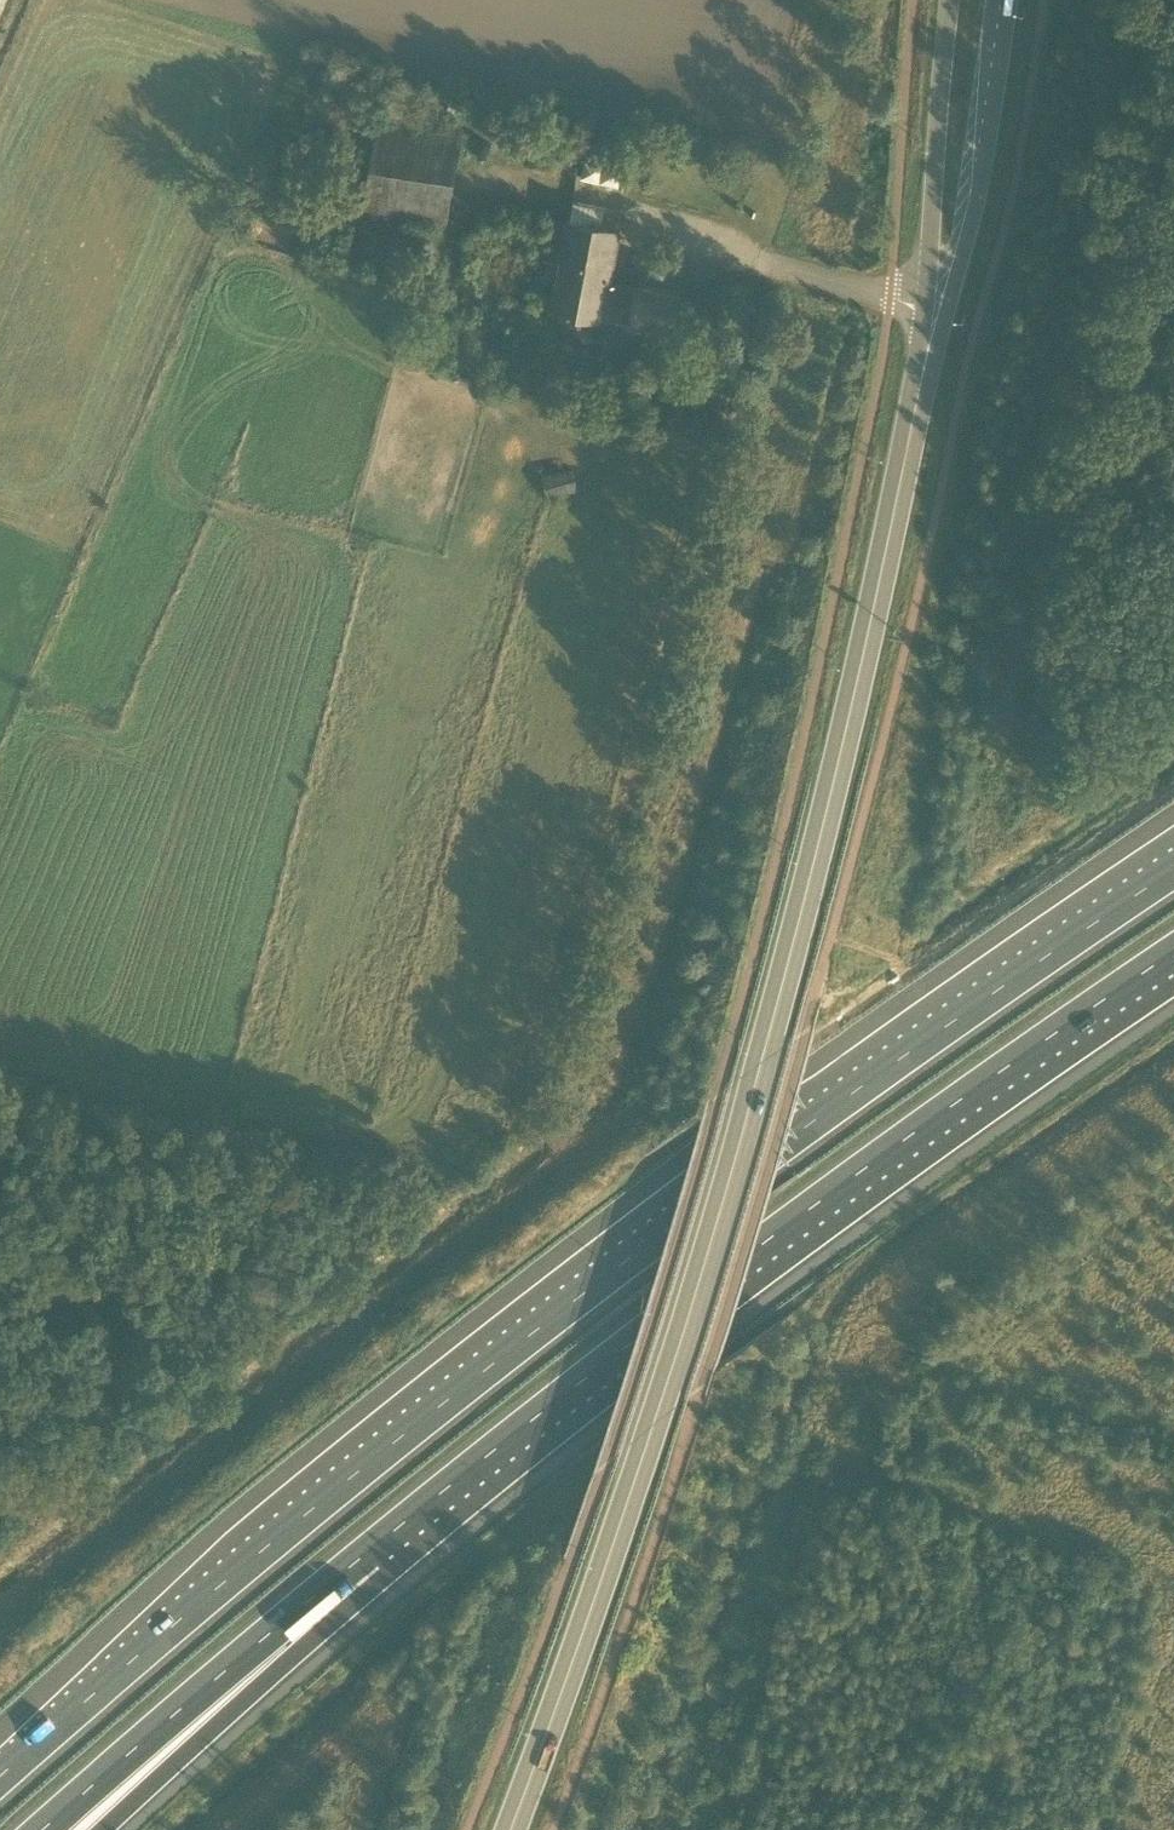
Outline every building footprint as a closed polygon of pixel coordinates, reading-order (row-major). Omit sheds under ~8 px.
[(363,213),(445,229),(464,132),(383,115),(363,213)] [(574,203),(572,219),(594,222),(596,207),(574,203)] [(600,227),(569,221),(553,311),(603,320),(631,324),(672,332),(679,294),(637,287),(636,295),(608,290),(619,230),(600,227)] [(678,356),(671,352),(665,355),(664,363),(670,367),(677,364),(678,356)] [(543,369),(546,359),(531,355),(528,364),(543,369)] [(542,476),(547,496),(577,489),(572,469),(542,476)]
